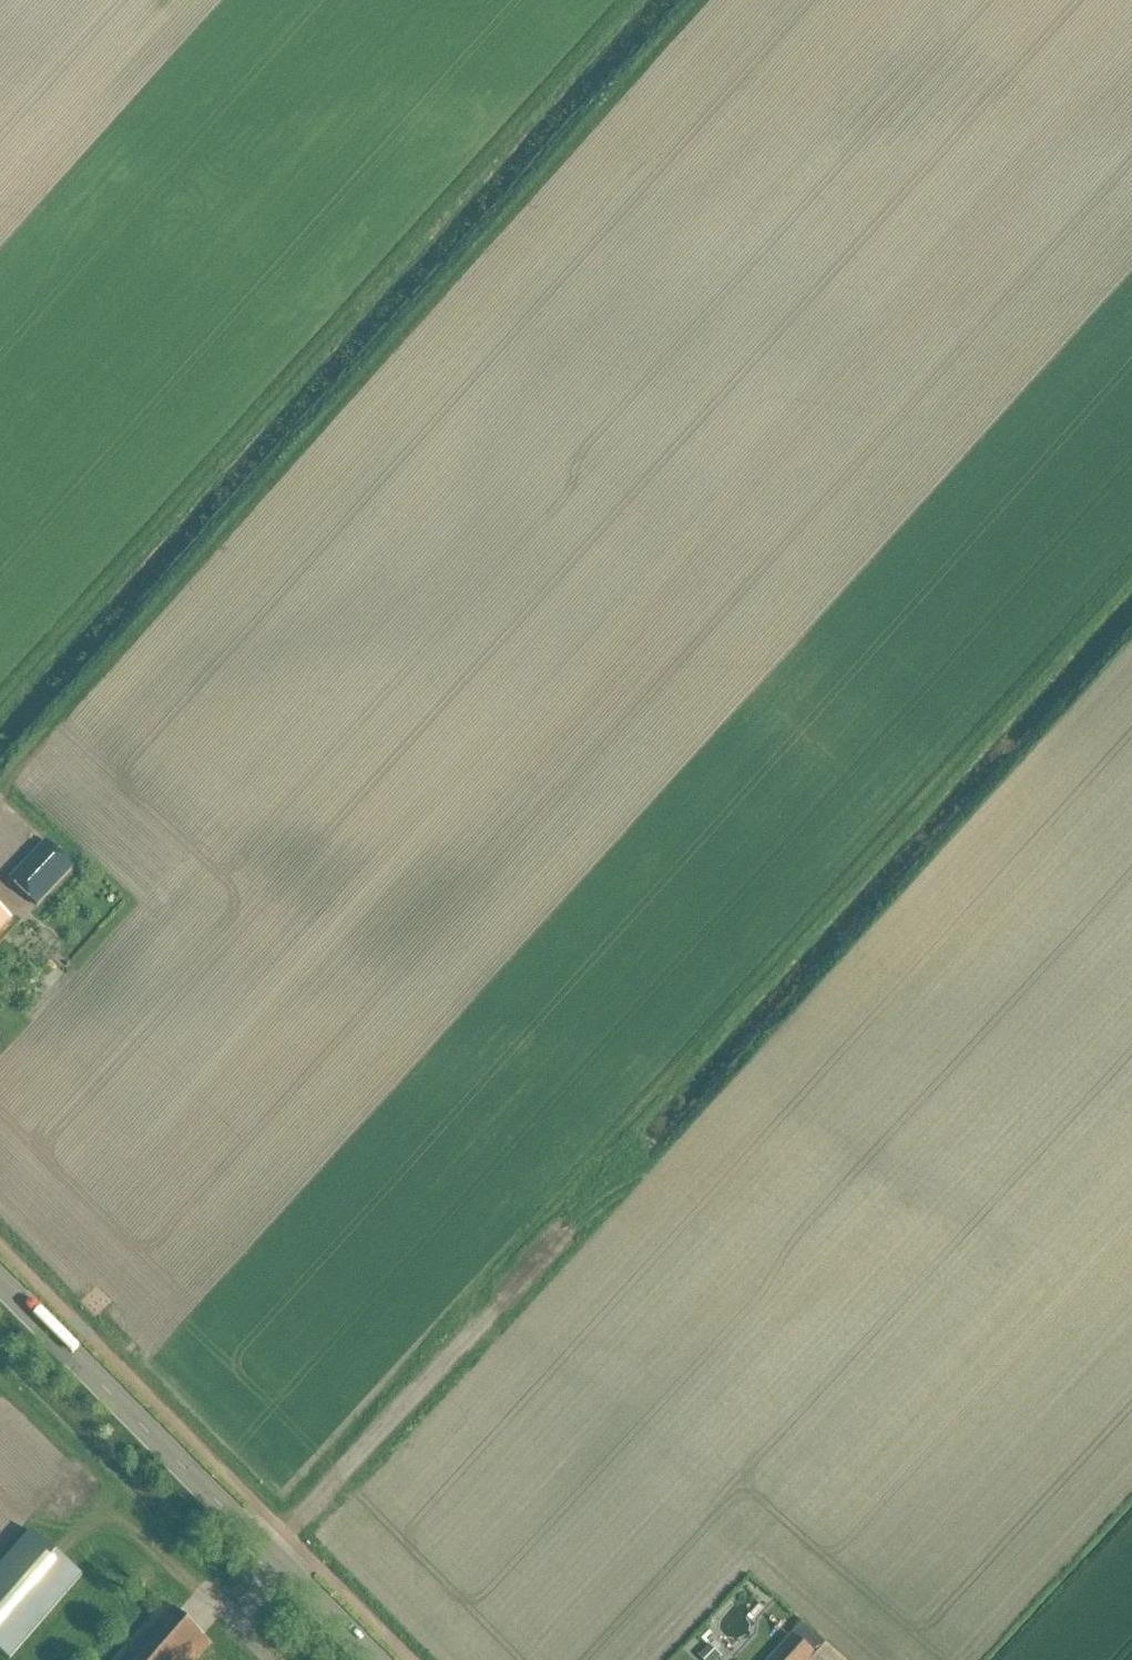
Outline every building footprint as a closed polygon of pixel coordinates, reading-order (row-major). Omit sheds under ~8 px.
[(74,870),(46,843),(9,881),(38,909),(74,870)] [(13,923),(0,911),(0,936),(13,923)] [(83,1579),(31,1534),(0,1569),(0,1654),(7,1659),(13,1659),(83,1579)] [(212,1646),(166,1605),(119,1659),(200,1659),(212,1646)] [(802,1626),(772,1659),(841,1659),(802,1626)] [(707,1651),(700,1658),(702,1659),(717,1659),(707,1651)]
